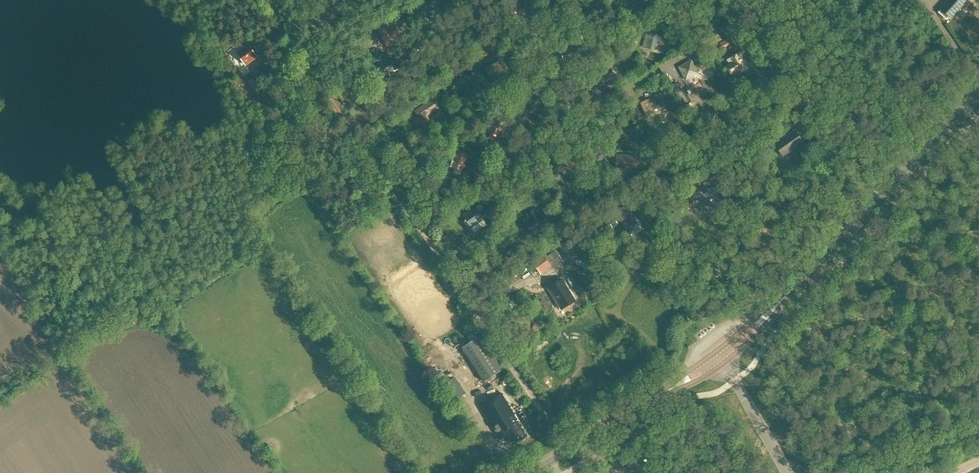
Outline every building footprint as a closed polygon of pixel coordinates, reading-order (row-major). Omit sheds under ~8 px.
[(968,0),(950,0),(938,13),(946,21),(950,17),(951,18),(968,0)] [(404,32),(410,29),(406,23),(401,26),(399,23),(396,18),(393,19),(377,29),(379,31),(387,45),(405,34),(404,32)] [(719,31),(699,40),(702,47),(722,38),(719,31)] [(660,43),(660,45),(665,46),(667,37),(646,32),(642,48),(655,51),(657,42),(660,43)] [(575,48),(572,40),(564,42),(566,50),(561,52),(563,60),(580,56),(581,55),(578,47),(575,48)] [(258,58),(248,45),(237,54),(246,67),(258,58)] [(745,69),(746,69),(742,62),(743,62),(739,54),(728,61),(731,65),(727,67),(731,75),(737,71),(738,73),(740,72),(740,74),(745,71),(745,69)] [(492,78),(505,70),(498,59),(485,67),(492,78)] [(374,67),(375,69),(379,77),(394,70),(395,72),(401,68),(397,61),(394,63),(392,60),(390,62),(381,66),(379,61),(374,64),(375,67),(374,67)] [(686,80),(698,74),(692,61),(680,68),(686,80)] [(690,84),(695,83),(695,80),(678,82),(679,91),(691,90),(690,84)] [(665,110),(654,88),(643,94),(654,116),(665,110)] [(363,106),(369,114),(379,107),(376,103),(378,102),(375,97),(378,95),(375,90),(369,94),(370,96),(365,99),(368,103),(363,106)] [(534,91),(533,96),(532,96),(527,109),(538,113),(543,100),(542,100),(544,95),(534,91)] [(430,120),(428,116),(439,109),(433,99),(415,111),(424,130),(436,125),(433,119),(430,120)] [(485,131),(489,133),(498,138),(506,123),(497,118),(497,119),(495,118),(493,121),(490,120),(487,124),(489,125),(485,131)] [(782,156),(802,142),(795,132),(775,146),(782,156)] [(494,143),(497,138),(491,134),(488,139),(494,143)] [(451,160),(455,161),(452,167),(463,171),(468,155),(458,151),(456,156),(452,155),(451,160)] [(577,152),(556,157),(559,172),(572,169),(577,167),(576,163),(579,163),(577,152)] [(640,155),(616,155),(616,171),(639,172),(640,155)] [(694,189),(695,205),(718,204),(717,188),(694,189)] [(479,205),(462,217),(471,229),(484,220),(492,214),(488,207),(483,210),(479,205)] [(642,231),(639,226),(626,205),(614,213),(619,222),(621,221),(628,233),(630,231),(633,236),(642,231)] [(526,214),(528,219),(523,222),(533,237),(552,226),(542,210),(538,213),(536,208),(526,214)] [(546,258),(553,269),(563,261),(556,251),(546,258)] [(577,301),(563,280),(549,289),(563,310),(577,301)] [(463,348),(484,381),(502,370),(480,337),(463,348)] [(454,380),(453,378),(441,386),(452,403),(462,396),(464,395),(459,387),(460,386),(455,379),(454,380)] [(471,411),(462,396),(452,403),(462,417),(471,411)] [(482,410),(499,440),(507,436),(513,445),(528,436),(504,396),(496,401),(496,402),(482,410)] [(527,413),(520,418),(523,424),(531,420),(527,413)]
